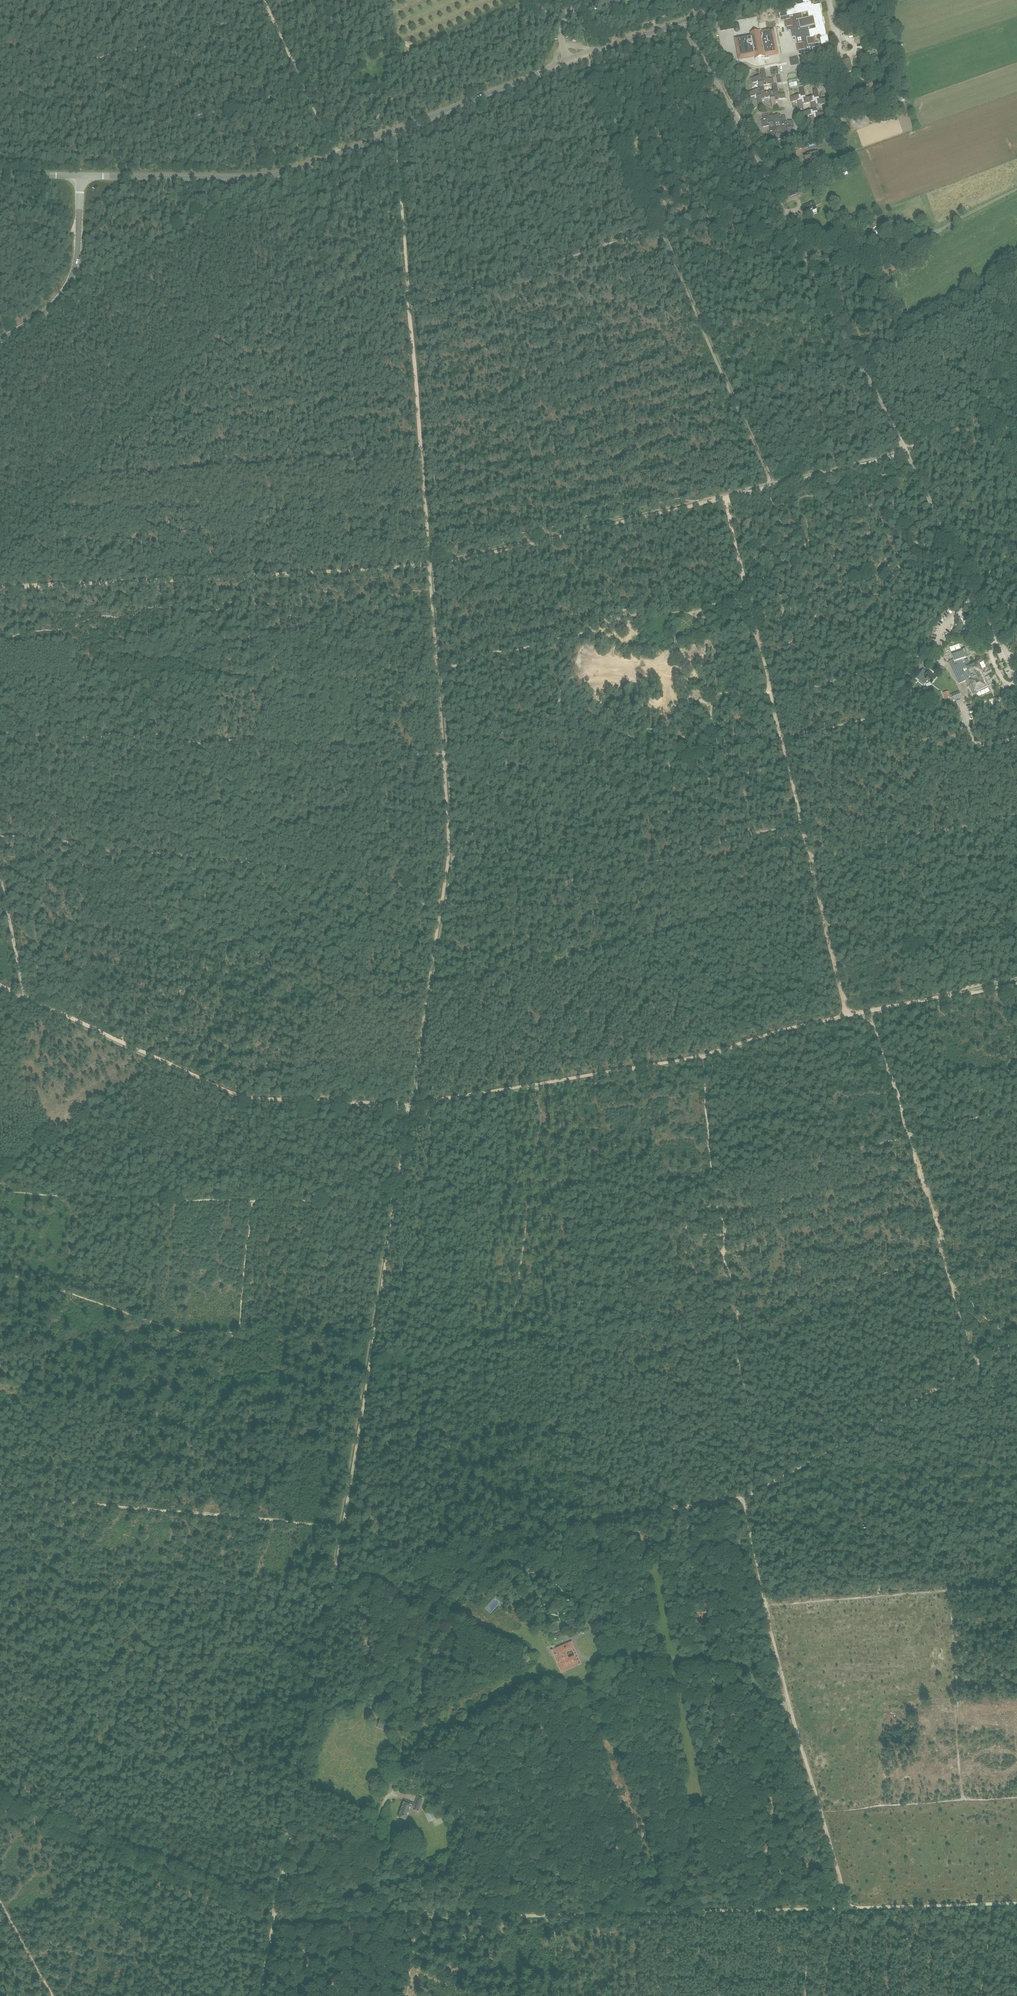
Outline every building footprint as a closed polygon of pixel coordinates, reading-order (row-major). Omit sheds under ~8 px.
[(595,11),(606,12),(618,13),(619,0),(596,0),(595,11)] [(828,36),(826,36),(824,26),(826,25),(824,18),(823,18),(821,12),(823,11),(821,4),(812,6),(811,0),(803,2),(804,4),(797,5),(797,4),(789,6),(790,9),(786,10),(786,8),(779,10),(781,21),(784,20),(786,31),(790,30),(792,38),(795,37),(796,40),(797,45),(799,55),(802,54),(804,61),(807,60),(811,60),(815,59),(814,55),(818,54),(821,54),(819,43),(815,43),(814,36),(820,35),(822,44),(829,43),(828,36)] [(729,24),(720,25),(720,27),(721,31),(734,29),(733,23),(729,24)] [(751,36),(735,39),(739,60),(755,57),(755,59),(760,58),(765,57),(778,54),(774,30),(760,32),(750,34),(751,36)] [(823,54),(831,53),(829,45),(821,46),(823,54)] [(852,71),(849,58),(844,59),(845,61),(841,62),(841,60),(836,61),(839,74),(852,71)] [(767,80),(766,73),(765,69),(760,70),(761,74),(759,75),(759,77),(755,78),(751,79),(752,83),(756,82),(756,84),(759,84),(760,90),(753,91),(749,92),(750,97),(754,96),(755,98),(757,97),(758,102),(759,106),(763,105),(762,101),(764,100),(764,98),(770,97),(772,108),(777,107),(776,103),(778,102),(778,100),(786,99),(785,94),(781,95),(781,93),(778,93),(778,89),(773,90),(774,92),(765,94),(764,85),(770,84),(769,79),(767,80)] [(806,99),(804,88),(799,89),(800,93),(798,93),(799,96),(790,97),(791,102),(795,101),(796,103),(798,103),(799,107),(803,106),(803,104),(811,102),(813,110),(806,112),(807,117),(809,116),(811,123),(811,127),(816,126),(815,122),(817,121),(817,119),(825,117),(824,113),(820,114),(820,112),(818,112),(816,106),(827,104),(826,99),(822,100),(821,98),(819,98),(818,94),(818,90),(813,91),(814,95),(812,96),(812,98),(806,99)] [(768,116),(767,114),(763,115),(764,122),(762,122),(763,126),(769,125),(770,134),(768,134),(769,139),(776,137),(776,140),(780,139),(779,132),(788,131),(788,133),(793,132),(791,126),(794,125),(793,121),(786,122),(785,115),(783,116),(781,118),(779,119),(778,115),(768,116)] [(815,162),(815,161),(814,159),(817,158),(815,152),(804,156),(806,162),(811,161),(811,162),(813,162),(815,162)] [(814,214),(817,212),(814,202),(803,206),(805,213),(812,210),(814,214)] [(886,229),(891,227),(890,226),(893,225),(891,219),(883,222),(884,222),(879,224),(881,229),(885,227),(886,229)] [(970,666),(966,658),(968,657),(965,648),(951,652),(954,659),(949,661),(949,663),(950,666),(959,684),(966,680),(973,694),(975,693),(988,687),(988,686),(983,676),(983,675),(981,671),(977,663),(976,662),(970,666)] [(932,684),(936,677),(929,671),(924,677),(932,684)] [(953,700),(962,697),(959,691),(951,694),(953,700)] [(500,1602),(490,1614),(496,1619),(505,1607),(500,1602)] [(568,1630),(577,1628),(575,1619),(566,1621),(568,1630)] [(553,1633),(559,1631),(557,1622),(550,1623),(553,1633)] [(574,1649),(571,1642),(555,1649),(554,1645),(552,1646),(553,1650),(552,1651),(561,1672),(579,1665),(581,1664),(574,1649)] [(373,1723),(378,1712),(373,1710),(368,1721),(373,1723)] [(384,1730),(388,1721),(380,1718),(377,1727),(384,1730)] [(413,1808),(414,1804),(412,1803),(405,1800),(404,1803),(403,1802),(402,1805),(398,1817),(406,1819),(410,1808),(413,1808)] [(419,1816),(424,1817),(427,1804),(422,1803),(419,1816)] [(434,1827),(439,1825),(435,1816),(430,1818),(434,1827)]
